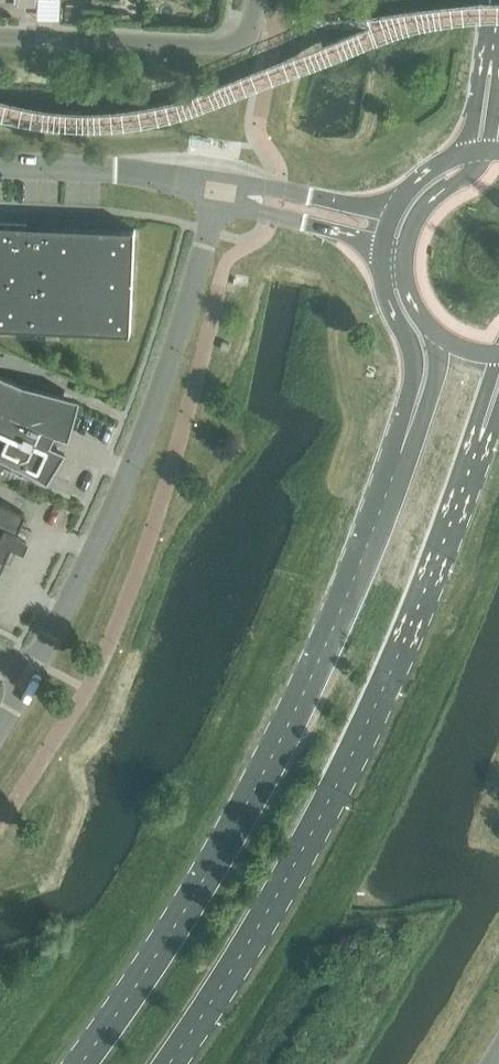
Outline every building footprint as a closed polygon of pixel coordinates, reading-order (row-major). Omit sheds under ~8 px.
[(66,4),(65,19),(74,20),(75,4),(66,4)] [(129,332),(130,333),(135,229),(133,228),(133,229),(0,223),(0,259),(1,259),(0,271),(0,327),(20,328),(129,332)] [(18,466),(43,480),(62,450),(47,443),(51,433),(65,437),(76,397),(20,383),(0,374),(0,458),(18,466)] [(8,544),(23,511),(0,501),(0,540),(8,544)]
